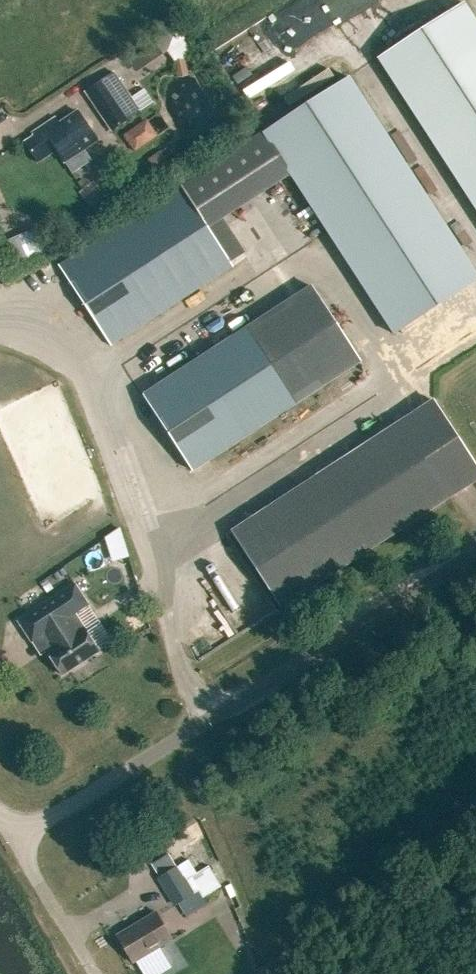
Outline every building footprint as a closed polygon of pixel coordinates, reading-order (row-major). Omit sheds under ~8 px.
[(472,0),(470,0),(382,53),(475,210),(475,7),(472,0)] [(179,26),(158,37),(171,62),(192,51),(179,26)] [(257,81),(288,73),(282,52),(251,61),(257,81)] [(102,60),(90,70),(98,80),(111,70),(102,60)] [(329,66),(284,97),(295,112),(339,81),(329,66)] [(103,79),(85,91),(112,131),(131,119),(153,103),(144,90),(131,99),(113,72),(103,79)] [(222,118),(232,111),(225,99),(214,106),(222,118)] [(97,140),(79,114),(61,126),(55,118),(31,134),(34,138),(24,144),(37,162),(56,149),(64,162),(84,149),(97,140)] [(135,150),(158,134),(145,115),(122,131),(135,150)] [(84,149),(64,162),(72,173),(92,161),(84,149)] [(161,151),(147,160),(156,173),(169,163),(161,151)] [(119,183),(110,169),(80,189),(94,210),(108,201),(103,193),(119,183)] [(181,186),(58,265),(111,346),(233,266),(231,264),(207,227),(181,186)] [(223,217),(207,227),(231,264),(247,254),(223,217)] [(9,235),(14,259),(49,251),(44,227),(9,235)] [(192,471),(360,361),(311,286),(143,396),(192,471)] [(231,518),(275,600),(475,492),(475,462),(444,403),(231,518)] [(112,560),(130,555),(122,528),(104,533),(112,560)] [(32,642),(45,634),(53,648),(47,652),(62,676),(99,651),(84,628),(77,632),(68,619),(89,605),(75,584),(18,621),(32,642)] [(157,877),(174,905),(198,891),(202,898),(221,887),(208,866),(195,873),(187,859),(176,866),(169,854),(152,864),(159,876),(157,877)] [(133,963),(172,940),(156,912),(128,929),(129,931),(118,938),(133,963)]
